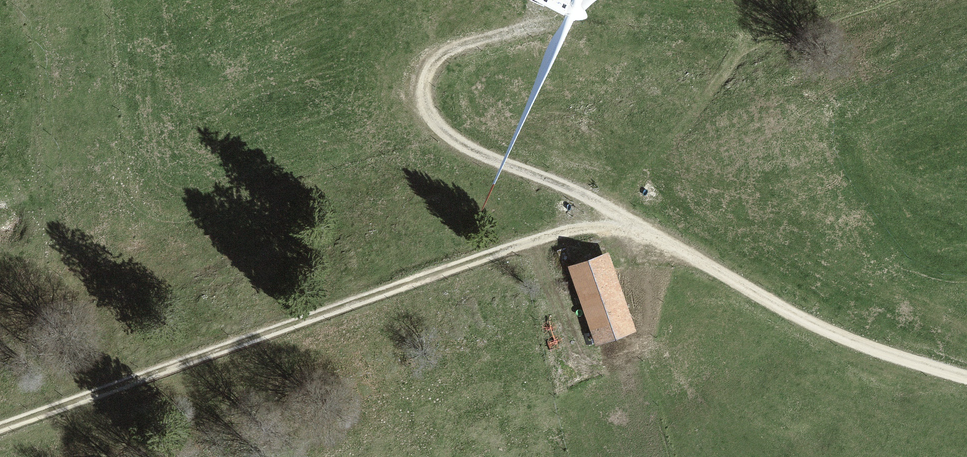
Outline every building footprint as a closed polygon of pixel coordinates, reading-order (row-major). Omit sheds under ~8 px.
[(606,261),(576,273),(601,339),(632,328),(606,261)]
